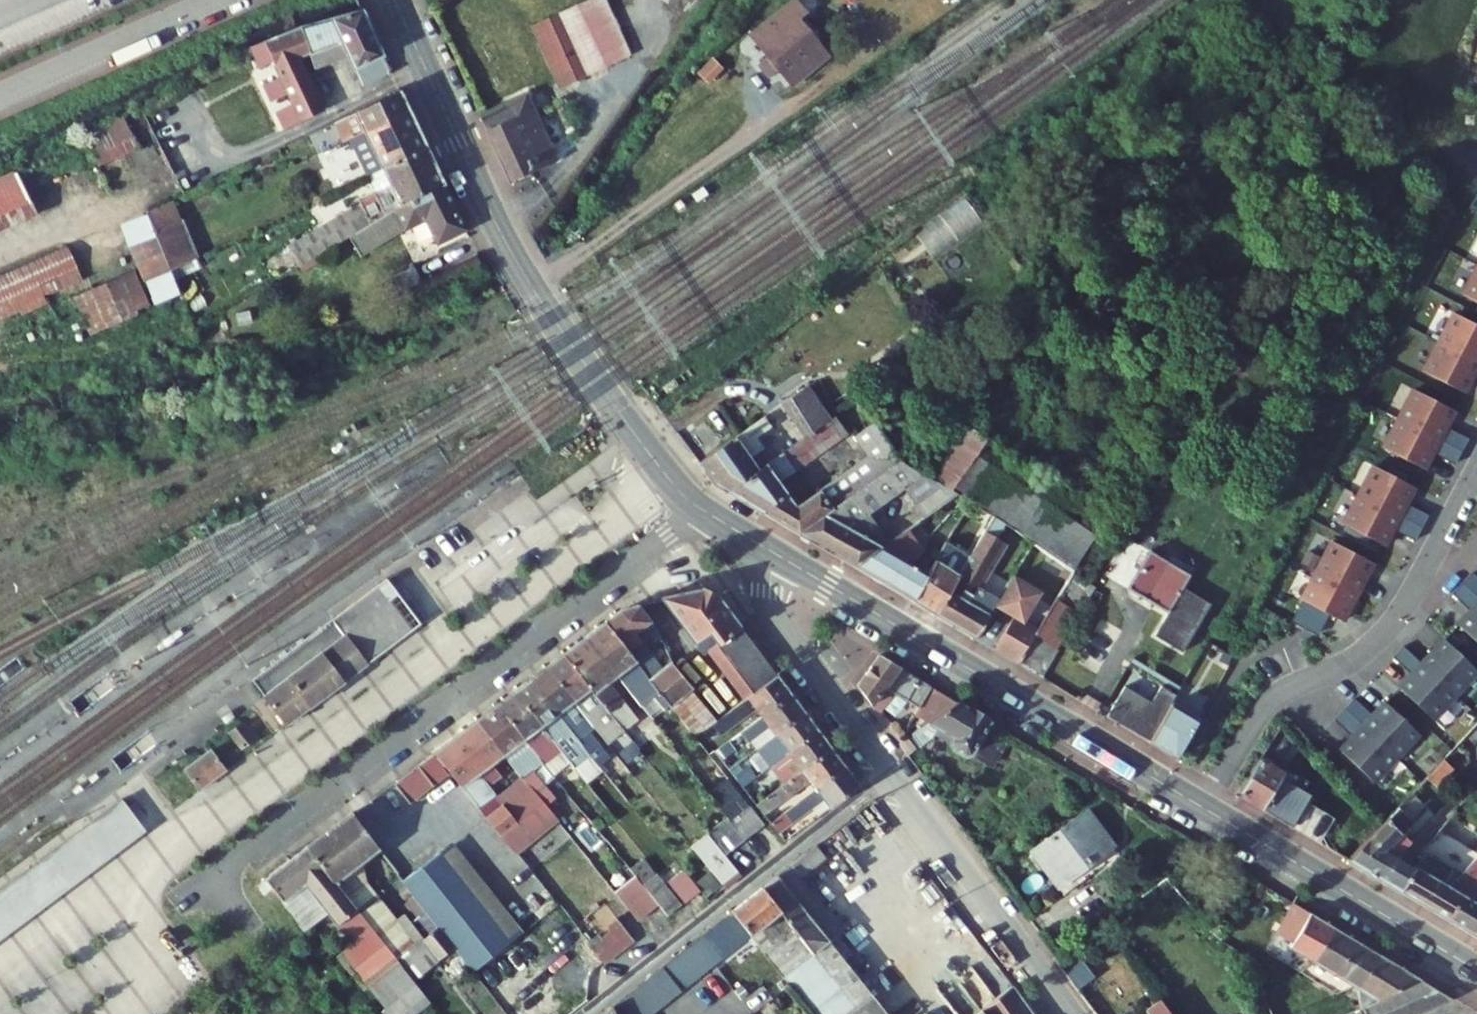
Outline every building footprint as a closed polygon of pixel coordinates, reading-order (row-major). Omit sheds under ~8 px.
[(607,67),(631,56),(606,0),(588,0),(578,4),(607,67)] [(810,69),(828,54),(799,19),(808,11),(799,0),(793,0),(751,34),(769,56),(760,63),(772,77),(781,70),(792,84),(810,70),(810,69)] [(578,4),(560,13),(589,75),(607,67),(578,4)] [(362,9),(332,18),(349,53),(358,74),(386,61),(362,9)] [(532,25),(562,88),(589,75),(560,13),(532,25)] [(315,66),(349,53),(332,18),(301,26),(311,53),(315,66)] [(299,58),(311,53),(301,26),(287,32),(299,58)] [(276,112),(284,129),(324,111),(299,58),(287,32),(251,47),(260,68),(274,61),(281,77),(263,85),(271,102),(290,94),(294,104),(276,112)] [(391,72),(386,61),(358,74),(363,85),(391,72)] [(336,122),(345,141),(409,110),(400,91),(336,122)] [(482,114),(512,180),(556,160),(526,94),(482,114)] [(418,129),(409,110),(345,141),(324,152),(327,160),(338,156),(354,148),(359,157),(418,129)] [(98,167),(139,149),(124,116),(83,134),(98,167)] [(360,158),(369,175),(427,148),(418,129),(359,157),(359,159),(360,158)] [(300,265),(318,254),(349,237),(396,208),(445,185),(427,148),(369,175),(368,176),(376,192),(350,204),(353,209),(289,247),(300,265)] [(342,165),(359,157),(354,148),(338,156),(342,165)] [(343,166),(359,159),(359,157),(342,165),(343,166)] [(13,171),(0,177),(0,232),(37,216),(13,171)] [(349,237),(361,256),(406,229),(426,219),(438,244),(466,230),(445,185),(396,208),(349,237)] [(156,233),(179,221),(171,202),(147,213),(156,233)] [(154,304),(180,294),(147,214),(120,224),(128,246),(143,283),(146,282),(154,304)] [(155,233),(162,250),(188,237),(181,220),(179,221),(156,233),(155,233)] [(162,250),(171,271),(196,259),(197,258),(188,237),(162,250)] [(83,281),(66,248),(0,277),(0,321),(46,300),(45,297),(83,281)] [(318,254),(300,265),(304,270),(322,259),(318,254)] [(201,268),(196,259),(171,271),(175,280),(201,268)] [(386,296),(421,280),(415,267),(380,282),(386,296)] [(143,287),(135,270),(74,298),(90,336),(151,309),(143,287)] [(1464,295),(1476,302),(1476,270),(1464,295)] [(250,308),(240,310),(242,325),(252,323),(250,308)] [(1476,377),(1476,324),(1454,313),(1424,372),(1465,393),(1474,376),(1476,377)] [(804,438),(828,421),(805,387),(782,403),(804,438)] [(1434,452),(1456,463),(1469,439),(1447,427),(1456,410),(1415,389),(1384,448),(1425,469),(1434,452)] [(828,421),(804,438),(760,469),(728,493),(797,533),(900,458),(874,422),(854,436),(865,452),(860,456),(863,460),(797,508),(779,483),(847,433),(835,417),(828,421)] [(721,488),(728,493),(760,469),(751,457),(762,449),(754,438),(770,428),(763,418),(699,463),(716,485),(721,488)] [(955,486),(1075,569),(1107,522),(983,437),(985,434),(959,420),(957,424),(927,476),(944,486),(953,490),(955,486)] [(901,459),(900,458),(797,533),(843,560),(870,533),(860,521),(869,514),(905,488),(924,474),(901,459)] [(1394,528),(1416,540),(1429,516),(1407,504),(1416,487),(1374,466),(1344,525),(1385,546),(1394,528)] [(927,476),(924,474),(905,488),(916,504),(944,486),(927,476)] [(953,490),(944,486),(916,504),(925,517),(958,493),(953,490)] [(855,567),(890,542),(869,514),(860,521),(870,533),(843,560),(855,567)] [(890,542),(855,567),(913,601),(927,578),(908,564),(923,551),(908,529),(890,542)] [(970,558),(937,616),(976,639),(995,607),(996,606),(976,593),(1006,543),(986,532),(970,558)] [(1307,553),(1302,563),(1318,571),(1302,600),(1303,601),(1292,621),(1318,634),(1329,614),(1343,621),(1374,563),(1333,541),(1323,561),(1307,553)] [(927,578),(913,601),(937,616),(970,558),(946,544),(927,578)] [(1155,635),(1183,652),(1211,604),(1183,587),(1190,575),(1151,551),(1128,588),(1169,612),(1155,635)] [(1454,594),(1473,611),(1459,625),(1476,642),(1476,577),(1473,573),(1454,594)] [(1072,574),(1057,599),(1081,613),(1096,588),(1072,574)] [(996,606),(995,607),(1014,618),(995,649),(1019,664),(1035,636),(1039,630),(1024,622),(1042,592),(1014,575),(996,606)] [(385,581),(333,619),(367,664),(419,626),(406,609),(385,581)] [(703,589),(662,599),(695,643),(709,632),(718,644),(741,628),(717,595),(703,589)] [(1081,613),(1057,599),(1039,630),(1035,636),(1059,650),(1064,654),(1086,617),(1081,613)] [(642,642),(658,630),(651,621),(639,605),(622,610),(605,622),(649,679),(672,661),(672,660),(664,643),(652,653),(642,642)] [(367,664),(333,619),(325,624),(360,670),(367,664)] [(654,697),(665,709),(670,705),(649,679),(605,622),(587,636),(618,676),(642,707),(654,697)] [(286,654),(252,679),(265,696),(287,725),(334,690),(360,670),(325,624),(299,643),(286,654)] [(160,651),(184,634),(179,628),(155,645),(160,651)] [(733,682),(764,659),(741,628),(718,644),(709,651),(733,682)] [(563,654),(623,731),(637,720),(609,683),(618,676),(587,636),(563,654)] [(1019,664),(1042,678),(1059,650),(1035,636),(1019,664)] [(1395,656),(1413,673),(1400,687),(1433,719),(1476,673),(1476,669),(1445,639),(1423,664),(1404,647),(1395,656)] [(621,743),(629,737),(623,731),(563,654),(546,666),(594,725),(602,719),(621,743)] [(749,697),(778,677),(764,659),(733,682),(746,699),(749,697)] [(670,705),(672,708),(691,692),(693,689),(672,661),(649,679),(670,705)] [(958,703),(887,661),(879,667),(936,732),(958,703)] [(581,744),(590,754),(591,753),(600,765),(610,758),(587,730),(594,725),(546,666),(530,679),(581,744)] [(763,716),(792,695),(778,676),(778,677),(749,697),(746,699),(716,721),(715,722),(723,733),(757,708),(763,716)] [(574,749),(581,744),(530,679),(514,691),(555,743),(564,736),(568,742),(574,749)] [(1150,741),(1172,703),(1177,694),(1161,685),(1152,702),(1125,686),(1107,716),(1150,741)] [(544,763),(554,776),(571,763),(560,749),(555,743),(514,691),(496,704),(544,763)] [(715,722),(716,721),(691,692),(672,708),(696,736),(701,733),(715,722)] [(776,734),(805,713),(792,695),(763,716),(741,733),(748,742),(755,738),(771,726),(776,734)] [(654,697),(642,707),(652,719),(665,709),(654,697)] [(1354,699),(1336,719),(1354,737),(1341,751),(1374,782),(1420,734),(1386,702),(1373,716),(1354,699)] [(992,724),(958,703),(936,732),(969,770),(984,777),(1006,744),(986,732),(992,724)] [(1150,741),(1150,742),(1175,757),(1198,719),(1172,703),(1150,741)] [(533,772),(544,763),(496,704),(476,720),(504,755),(521,776),(545,806),(554,799),(555,798),(533,772)] [(819,732),(805,713),(776,734),(777,735),(761,746),(759,748),(773,766),(819,732)] [(504,755),(476,720),(433,752),(434,753),(485,817),(501,837),(502,837),(518,824),(512,817),(518,812),(510,801),(503,807),(495,797),(497,796),(490,787),(502,777),(492,764),(504,755)] [(254,740),(242,723),(230,732),(242,748),(254,740)] [(761,746),(776,734),(771,726),(755,738),(761,746)] [(639,749),(639,750),(646,744),(637,732),(630,738),(639,749)] [(831,749),(819,732),(773,766),(785,783),(831,749)] [(761,746),(777,735),(776,734),(761,746)] [(560,749),(568,742),(564,736),(555,743),(560,749)] [(631,755),(639,749),(630,738),(629,737),(621,743),(631,755)] [(735,749),(729,741),(715,752),(721,759),(735,749)] [(845,768),(831,749),(785,783),(756,805),(765,816),(811,780),(817,789),(845,768)] [(184,769),(199,790),(226,771),(211,750),(184,769)] [(1256,759),(1234,796),(1303,838),(1321,808),(1291,790),(1296,782),(1256,759)] [(1423,762),(1402,782),(1411,792),(1431,771),(1423,762)] [(735,777),(742,772),(736,764),(729,770),(735,777)] [(433,785),(418,765),(394,783),(409,803),(433,785)] [(743,787),(756,778),(749,767),(742,772),(735,777),(743,787)] [(859,787),(845,768),(817,789),(771,824),(778,833),(793,823),(792,822),(824,799),(830,808),(859,787)] [(76,794),(100,777),(95,771),(71,788),(76,794)] [(502,837),(514,852),(556,819),(549,811),(545,806),(521,776),(497,796),(495,797),(503,807),(510,801),(518,812),(512,817),(518,824),(502,837)] [(545,806),(549,811),(558,803),(554,799),(545,806)] [(140,826),(121,801),(82,831),(100,856),(140,826)] [(765,825),(748,804),(729,819),(745,840),(765,825)] [(1366,820),(1328,859),(1381,890),(1400,866),(1371,846),(1395,820),(1380,805),(1366,820)] [(1027,854),(1057,896),(1119,855),(1086,812),(1027,854)] [(344,894),(363,880),(358,864),(379,849),(352,813),(307,847),(344,894)] [(728,818),(709,834),(726,855),(745,840),(729,819),(728,818)] [(778,833),(785,842),(799,831),(793,823),(778,833)] [(103,861),(81,831),(39,863),(0,893),(0,942),(103,861)] [(1470,850),(1476,843),(1476,835),(1474,832),(1437,868),(1408,848),(1400,856),(1405,859),(1400,866),(1381,890),(1431,922),(1449,901),(1432,889),(1470,850)] [(452,842),(440,851),(510,942),(522,933),(452,842)] [(799,878),(825,858),(816,845),(761,888),(733,911),(752,935),(784,976),(829,940),(842,931),(799,878)] [(296,918),(319,901),(325,908),(338,925),(339,923),(343,929),(346,926),(359,942),(354,945),(343,955),(369,988),(384,1008),(389,1013),(416,1013),(430,1003),(413,981),(344,894),(307,847),(265,880),(296,918)] [(510,942),(440,851),(403,880),(415,896),(427,911),(455,947),(473,971),(510,942)] [(634,875),(658,904),(667,916),(681,905),(656,874),(655,875),(642,859),(630,869),(634,875)] [(684,870),(670,881),(687,901),(700,890),(684,870)] [(614,891),(638,921),(658,904),(634,875),(614,891)] [(438,960),(422,940),(415,945),(363,880),(344,894),(413,981),(438,960)] [(1464,906),(1452,897),(1449,901),(1431,922),(1461,940),(1476,924),(1476,892),(1464,906)] [(415,896),(405,904),(417,919),(427,911),(415,896)] [(325,908),(319,901),(296,918),(302,926),(325,908)] [(455,947),(427,911),(417,919),(429,934),(422,940),(438,960),(455,947)] [(752,935),(733,911),(612,1007),(616,1013),(652,1013),(752,935)] [(1313,963),(1334,927),(1310,914),(1289,948),(1313,963)] [(603,963),(634,941),(618,919),(607,927),(610,931),(602,938),(600,935),(587,944),(603,963)] [(339,923),(338,925),(354,945),(359,942),(346,926),(343,929),(339,923)] [(1461,940),(1476,950),(1476,924),(1461,940)] [(1337,976),(1357,942),(1334,927),(1313,963),(1337,976)] [(784,976),(815,1013),(888,1013),(829,940),(784,976)] [(1358,990),(1379,956),(1357,942),(1337,976),(1355,988),(1358,990)] [(1358,990),(1377,1000),(1421,980),(1379,956),(1358,990)] [(1377,1000),(1360,1007),(1363,1013),(1425,1013),(1455,1001),(1421,980),(1377,1000)] [(977,1013),(1034,1013),(1013,986),(977,1013)] [(357,997),(371,1013),(377,1013),(384,1008),(369,988),(357,997)]
